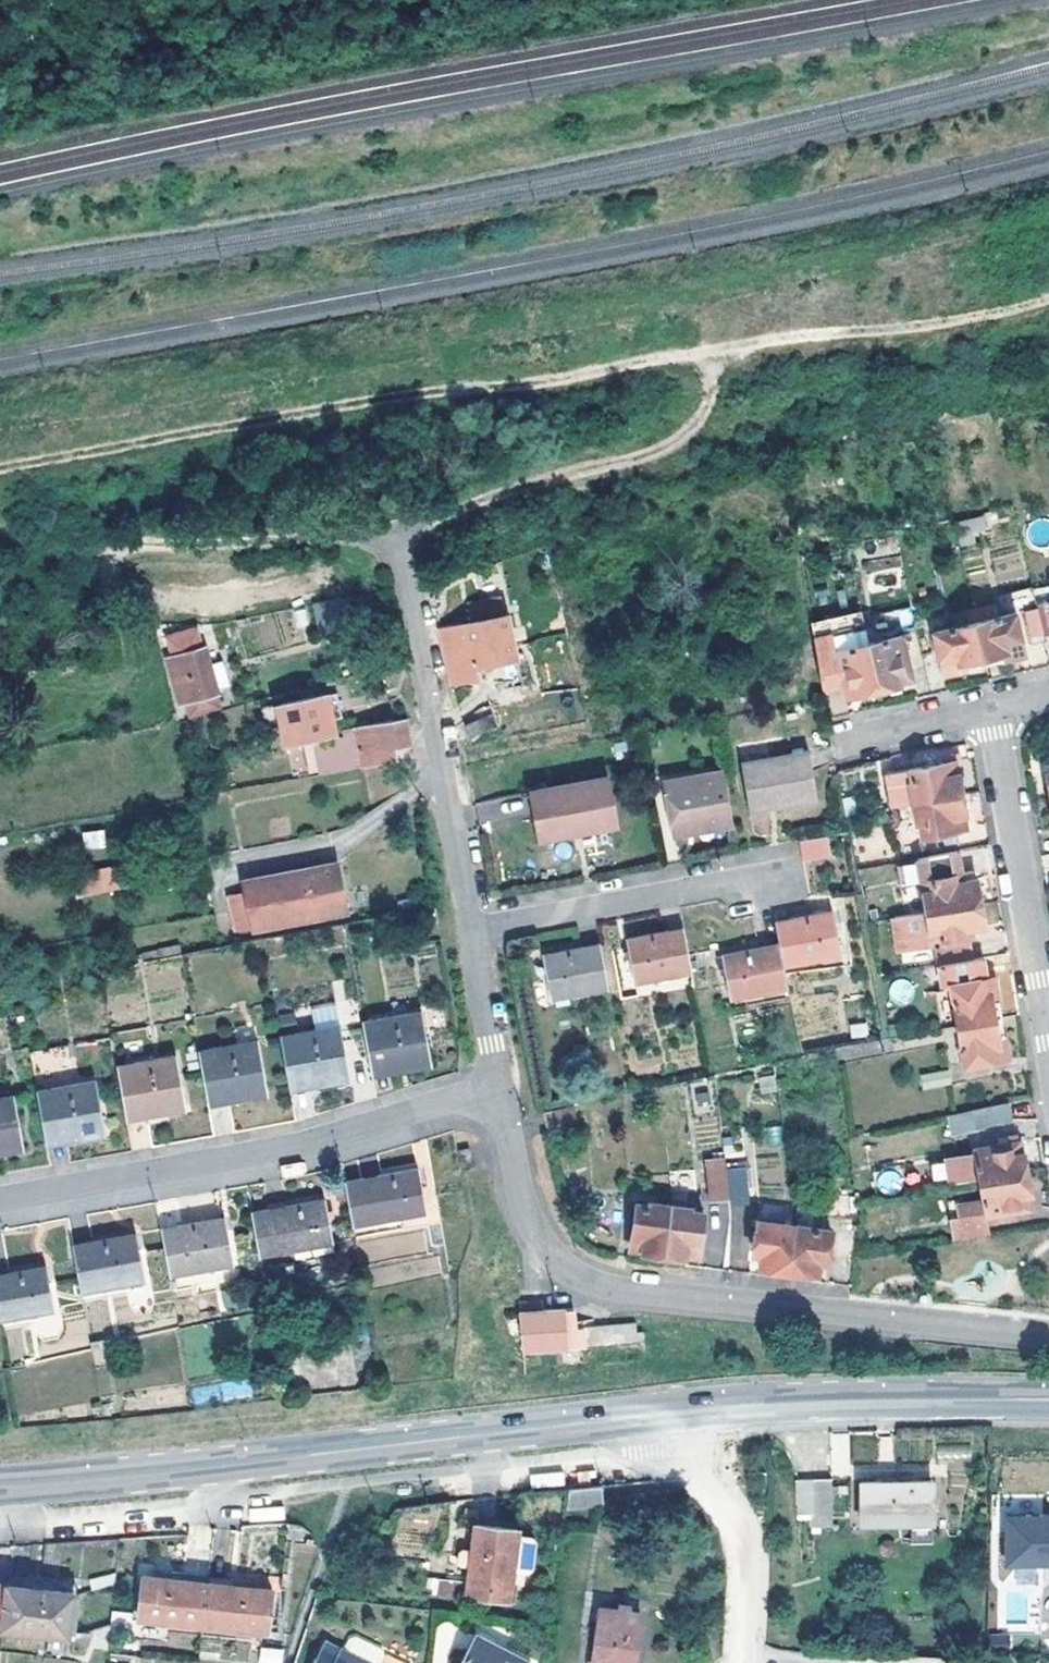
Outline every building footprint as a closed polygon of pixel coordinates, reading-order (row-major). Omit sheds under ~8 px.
[(955,523),(961,549),(975,545),(974,537),(986,533),(983,516),(955,523)] [(906,563),(899,537),(868,545),(875,570),(906,563)] [(475,623),(444,630),(457,684),(480,677),(478,667),(522,658),(512,615),(509,616),(504,597),(471,604),(475,623)] [(326,601),(289,609),(296,641),(333,632),(326,601)] [(1045,634),(1039,609),(1027,612),(1032,637),(1045,634)] [(1028,656),(1017,614),(978,624),(988,666),(1012,660),(1028,656)] [(963,673),(988,666),(978,624),(937,634),(948,677),(963,673)] [(869,629),(819,639),(829,687),(847,683),(850,697),(860,695),(861,697),(884,692),(873,644),(869,629)] [(218,693),(200,630),(165,640),(183,702),(218,693)] [(917,681),(907,636),(873,644),(884,692),(905,687),(905,684),(917,681)] [(815,640),(825,687),(829,687),(819,639),(815,640)] [(338,693),(328,694),(334,719),(343,717),(338,693)] [(334,719),(328,694),(280,706),(283,718),(288,741),(314,735),(323,773),(365,765),(357,728),(345,731),(345,732),(328,737),(327,732),(336,730),(334,719)] [(283,718),(280,706),(264,710),(267,722),(283,718)] [(365,765),(400,759),(413,744),(406,717),(397,718),(357,726),(357,728),(365,765)] [(499,725),(470,732),(474,745),(503,738),(499,725)] [(526,742),(524,736),(518,738),(519,744),(526,742)] [(820,755),(747,766),(750,785),(823,770),(820,755)] [(917,806),(966,798),(963,776),(959,775),(958,764),(890,776),(895,809),(917,806)] [(823,770),(750,785),(754,812),(827,800),(823,770)] [(620,774),(545,792),(556,837),(631,820),(620,774)] [(729,774),(670,783),(673,802),(731,789),(729,774)] [(678,832),(716,825),(718,833),(738,830),(731,789),(673,802),(678,832)] [(966,798),(917,806),(921,828),(925,828),(926,839),(969,832),(967,821),(970,820),(966,798)] [(716,825),(678,832),(680,839),(718,833),(716,825)] [(83,832),(85,850),(106,848),(105,830),(83,832)] [(894,854),(893,840),(876,843),(878,857),(894,854)] [(834,841),(805,846),(809,865),(837,860),(834,841)] [(972,890),(966,854),(930,860),(936,895),(927,897),(931,918),(986,908),(982,888),(972,890)] [(349,910),(339,864),(247,880),(256,927),(335,913),(343,911),(349,910)] [(78,874),(83,897),(117,890),(112,866),(78,874)] [(946,949),(981,944),(979,932),(989,929),(986,908),(931,918),(934,938),(943,937),(946,949)] [(791,975),(848,965),(838,919),(783,931),(787,952),(791,975)] [(640,989),(697,977),(689,933),(632,943),(640,989)] [(557,1004),(614,993),(606,949),(548,960),(557,1004)] [(975,949),(944,955),(945,970),(978,964),(975,949)] [(791,975),(787,952),(729,963),(737,1007),(794,996),(791,975)] [(955,986),(963,1027),(1005,1020),(998,978),(990,980),(987,962),(978,964),(945,970),(949,988),(955,986)] [(889,1003),(935,995),(930,972),(885,981),(889,1003)] [(364,1020),(372,1063),(402,1058),(404,1068),(432,1063),(423,1010),(364,1020)] [(970,1068),(1011,1061),(1005,1020),(963,1027),(970,1068)] [(341,1025),(281,1035),(289,1077),(319,1072),(322,1082),(350,1077),(341,1025)] [(200,1051),(208,1090),(238,1085),(240,1097),(268,1091),(258,1040),(200,1051)] [(177,1053),(119,1064),(126,1103),(158,1099),(160,1110),(187,1106),(177,1053)] [(372,1063),(374,1074),(404,1068),(402,1058),(372,1063)] [(958,1084),(956,1070),(933,1074),(936,1088),(958,1084)] [(319,1072),(289,1077),(291,1088),(322,1082),(319,1072)] [(38,1090),(45,1131),(76,1125),(79,1137),(106,1133),(97,1079),(38,1090)] [(208,1090),(210,1103),(240,1097),(238,1085),(208,1090)] [(0,1097),(0,1153),(27,1147),(17,1094),(0,1097)] [(158,1099),(126,1103),(129,1116),(160,1110),(158,1099)] [(1012,1119),(1009,1102),(971,1109),(974,1125),(1012,1119)] [(583,1108),(552,1114),(555,1134),(587,1129),(583,1108)] [(955,1128),(974,1125),(971,1109),(953,1112),(955,1128)] [(45,1131),(48,1143),(79,1137),(76,1125),(45,1131)] [(468,1137),(456,1139),(456,1149),(469,1149),(468,1137)] [(1023,1144),(979,1152),(984,1185),(1032,1177),(1029,1156),(1025,1156),(1023,1144)] [(469,1149),(456,1149),(457,1165),(470,1164),(469,1149)] [(944,1157),(945,1184),(973,1182),(972,1155),(944,1157)] [(706,1165),(710,1206),(734,1206),(731,1175),(730,1164),(706,1165)] [(352,1180),(359,1223),(433,1209),(424,1166),(352,1180)] [(747,1173),(731,1175),(734,1206),(751,1206),(747,1173)] [(1032,1177),(984,1185),(990,1218),(991,1218),(1035,1211),(1033,1200),(1036,1199),(1032,1177)] [(332,1196),(260,1210),(268,1253),(341,1240),(332,1196)] [(667,1258),(674,1208),(650,1205),(649,1207),(640,1206),(633,1250),(645,1252),(645,1255),(667,1258)] [(701,1259),(707,1215),(696,1214),(696,1211),(674,1208),(667,1258),(689,1261),(689,1257),(701,1259)] [(169,1228),(179,1274),(241,1264),(232,1216),(169,1228)] [(990,1218),(953,1224),(957,1243),(994,1237),(991,1218),(990,1218)] [(836,1233),(798,1227),(762,1222),(757,1256),(766,1257),(763,1270),(793,1274),(821,1278),(823,1265),(831,1266),(836,1233)] [(143,1233),(81,1243),(90,1291),(152,1279),(143,1233)] [(4,1320),(62,1308),(53,1266),(0,1275),(0,1300),(4,1320)] [(635,1321),(611,1324),(576,1327),(575,1309),(543,1312),(542,1302),(520,1304),(526,1352),(645,1339),(644,1330),(637,1330),(635,1321)] [(837,1511),(837,1481),(819,1481),(820,1511),(837,1511)] [(938,1484),(868,1486),(869,1525),(939,1523),(938,1484)] [(603,1506),(602,1488),(571,1491),(572,1509),(603,1506)] [(1011,1506),(1011,1556),(1048,1556),(1048,1506),(1011,1506)] [(467,1598),(509,1603),(518,1531),(478,1525),(475,1551),(465,1549),(461,1549),(459,1563),(462,1564),(472,1566),(467,1598)] [(145,1619),(206,1626),(211,1582),(150,1576),(145,1619)] [(7,1628),(12,1583),(0,1582),(0,1627),(7,1628)] [(211,1582),(206,1626),(270,1633),(276,1589),(211,1582)] [(12,1583),(7,1628),(71,1636),(78,1591),(12,1583)] [(641,1614),(603,1610),(595,1662),(634,1662),(641,1614)] [(343,1648),(374,1662),(379,1662),(385,1652),(382,1646),(355,1633),(349,1635),(343,1648)] [(478,1637),(463,1662),(525,1662),(478,1637)] [(343,1648),(327,1641),(316,1662),(374,1662),(343,1648)] [(283,1650),(261,1647),(259,1662),(282,1662),(283,1650)]
